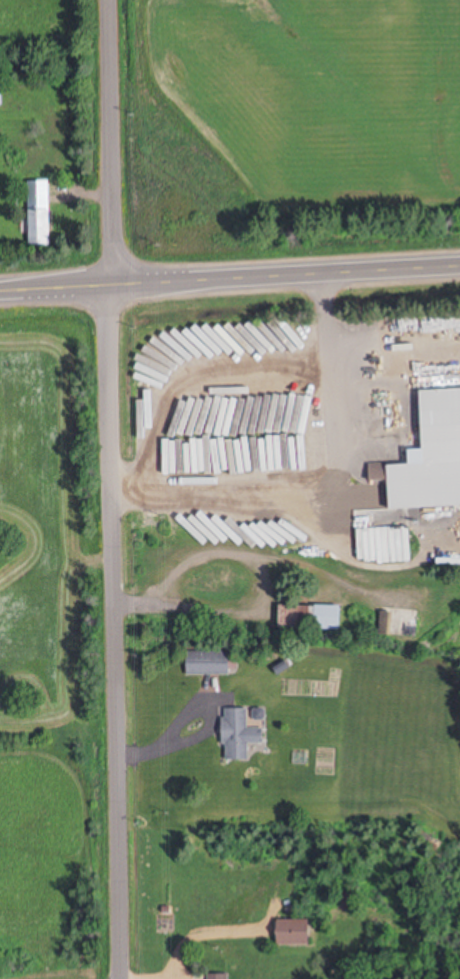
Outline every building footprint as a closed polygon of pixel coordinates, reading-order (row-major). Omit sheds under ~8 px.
[(29,245),(50,245),(50,180),(29,180),(29,245)] [(391,508),(459,506),(459,388),(422,390),(425,464),(390,465),(391,508)] [(281,628),(343,630),(344,606),(282,604),(281,628)] [(231,674),(231,650),(187,650),(187,674),(231,674)] [(225,708),(225,760),(250,760),(250,743),(266,743),(266,728),(248,728),(248,708),(225,708)] [(281,952),(311,952),(311,918),(281,918),(281,952)]
